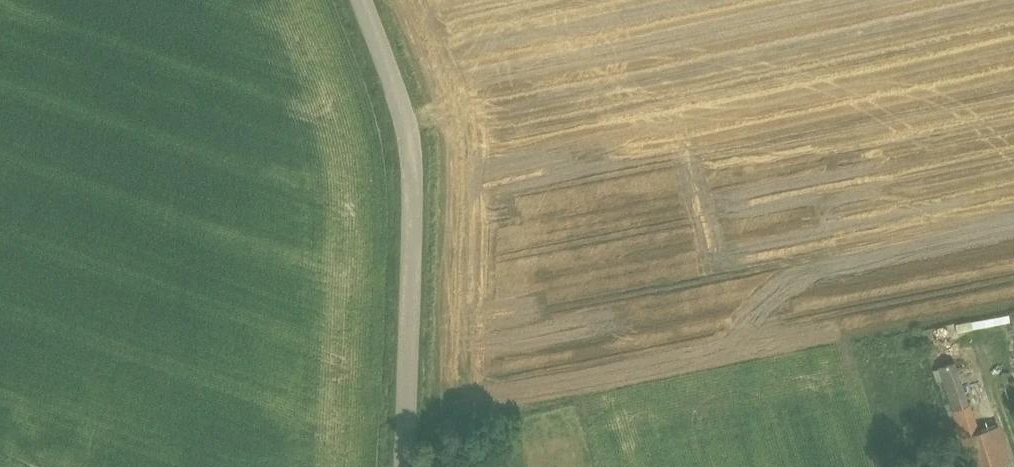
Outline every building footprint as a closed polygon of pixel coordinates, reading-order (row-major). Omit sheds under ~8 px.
[(964,435),(974,466),(995,466),(1010,462),(998,424),(964,435)]
